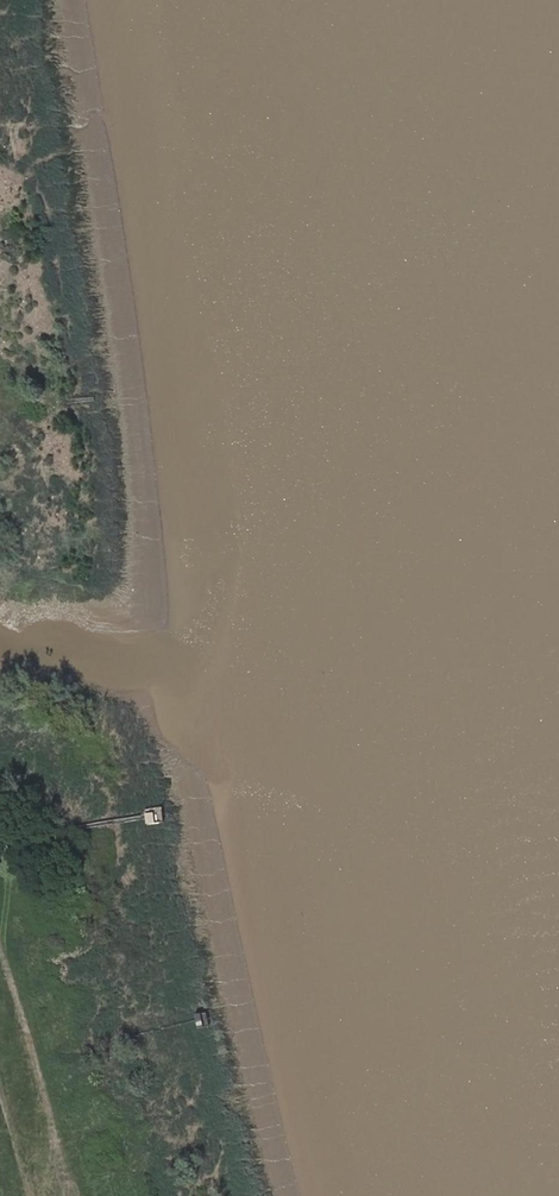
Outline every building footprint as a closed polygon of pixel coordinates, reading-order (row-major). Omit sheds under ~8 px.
[(145,826),(156,825),(155,811),(144,812),(145,826)]
